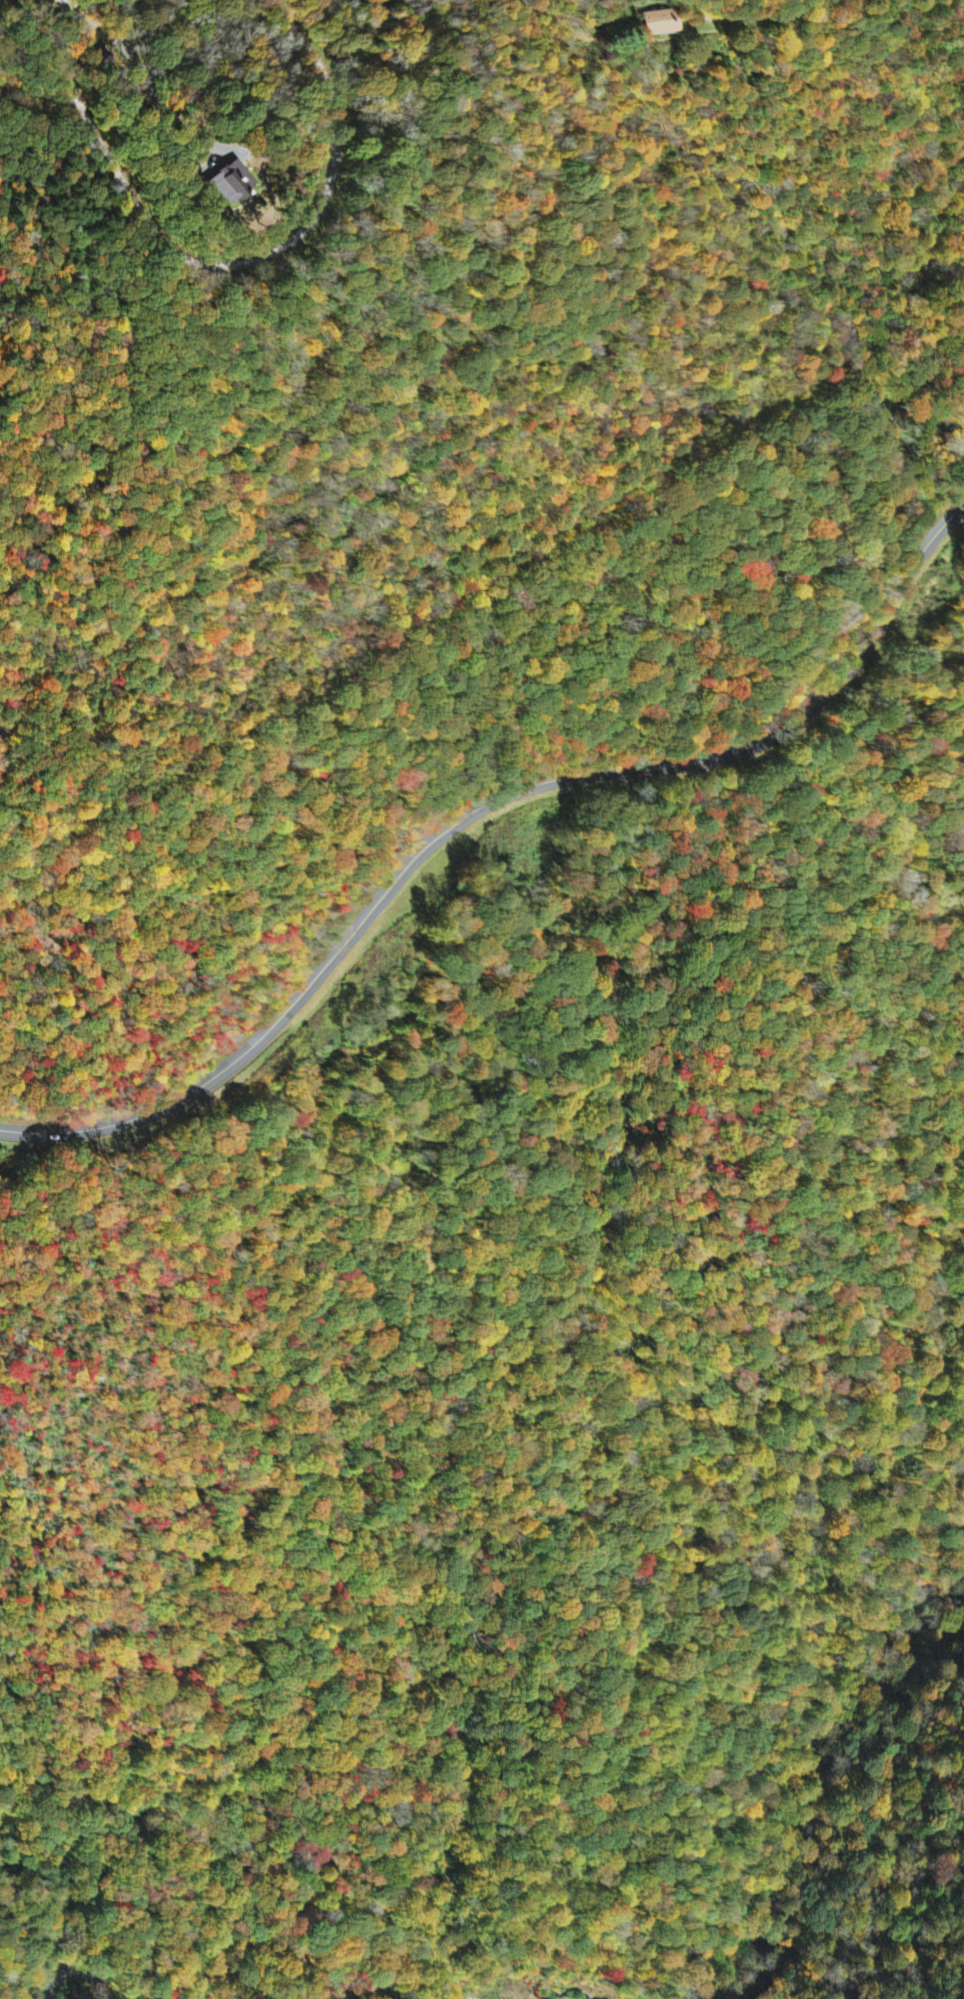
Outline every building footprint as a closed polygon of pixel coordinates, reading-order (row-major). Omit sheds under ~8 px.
[(649,40),(681,30),(674,9),(642,19),(649,40)]
